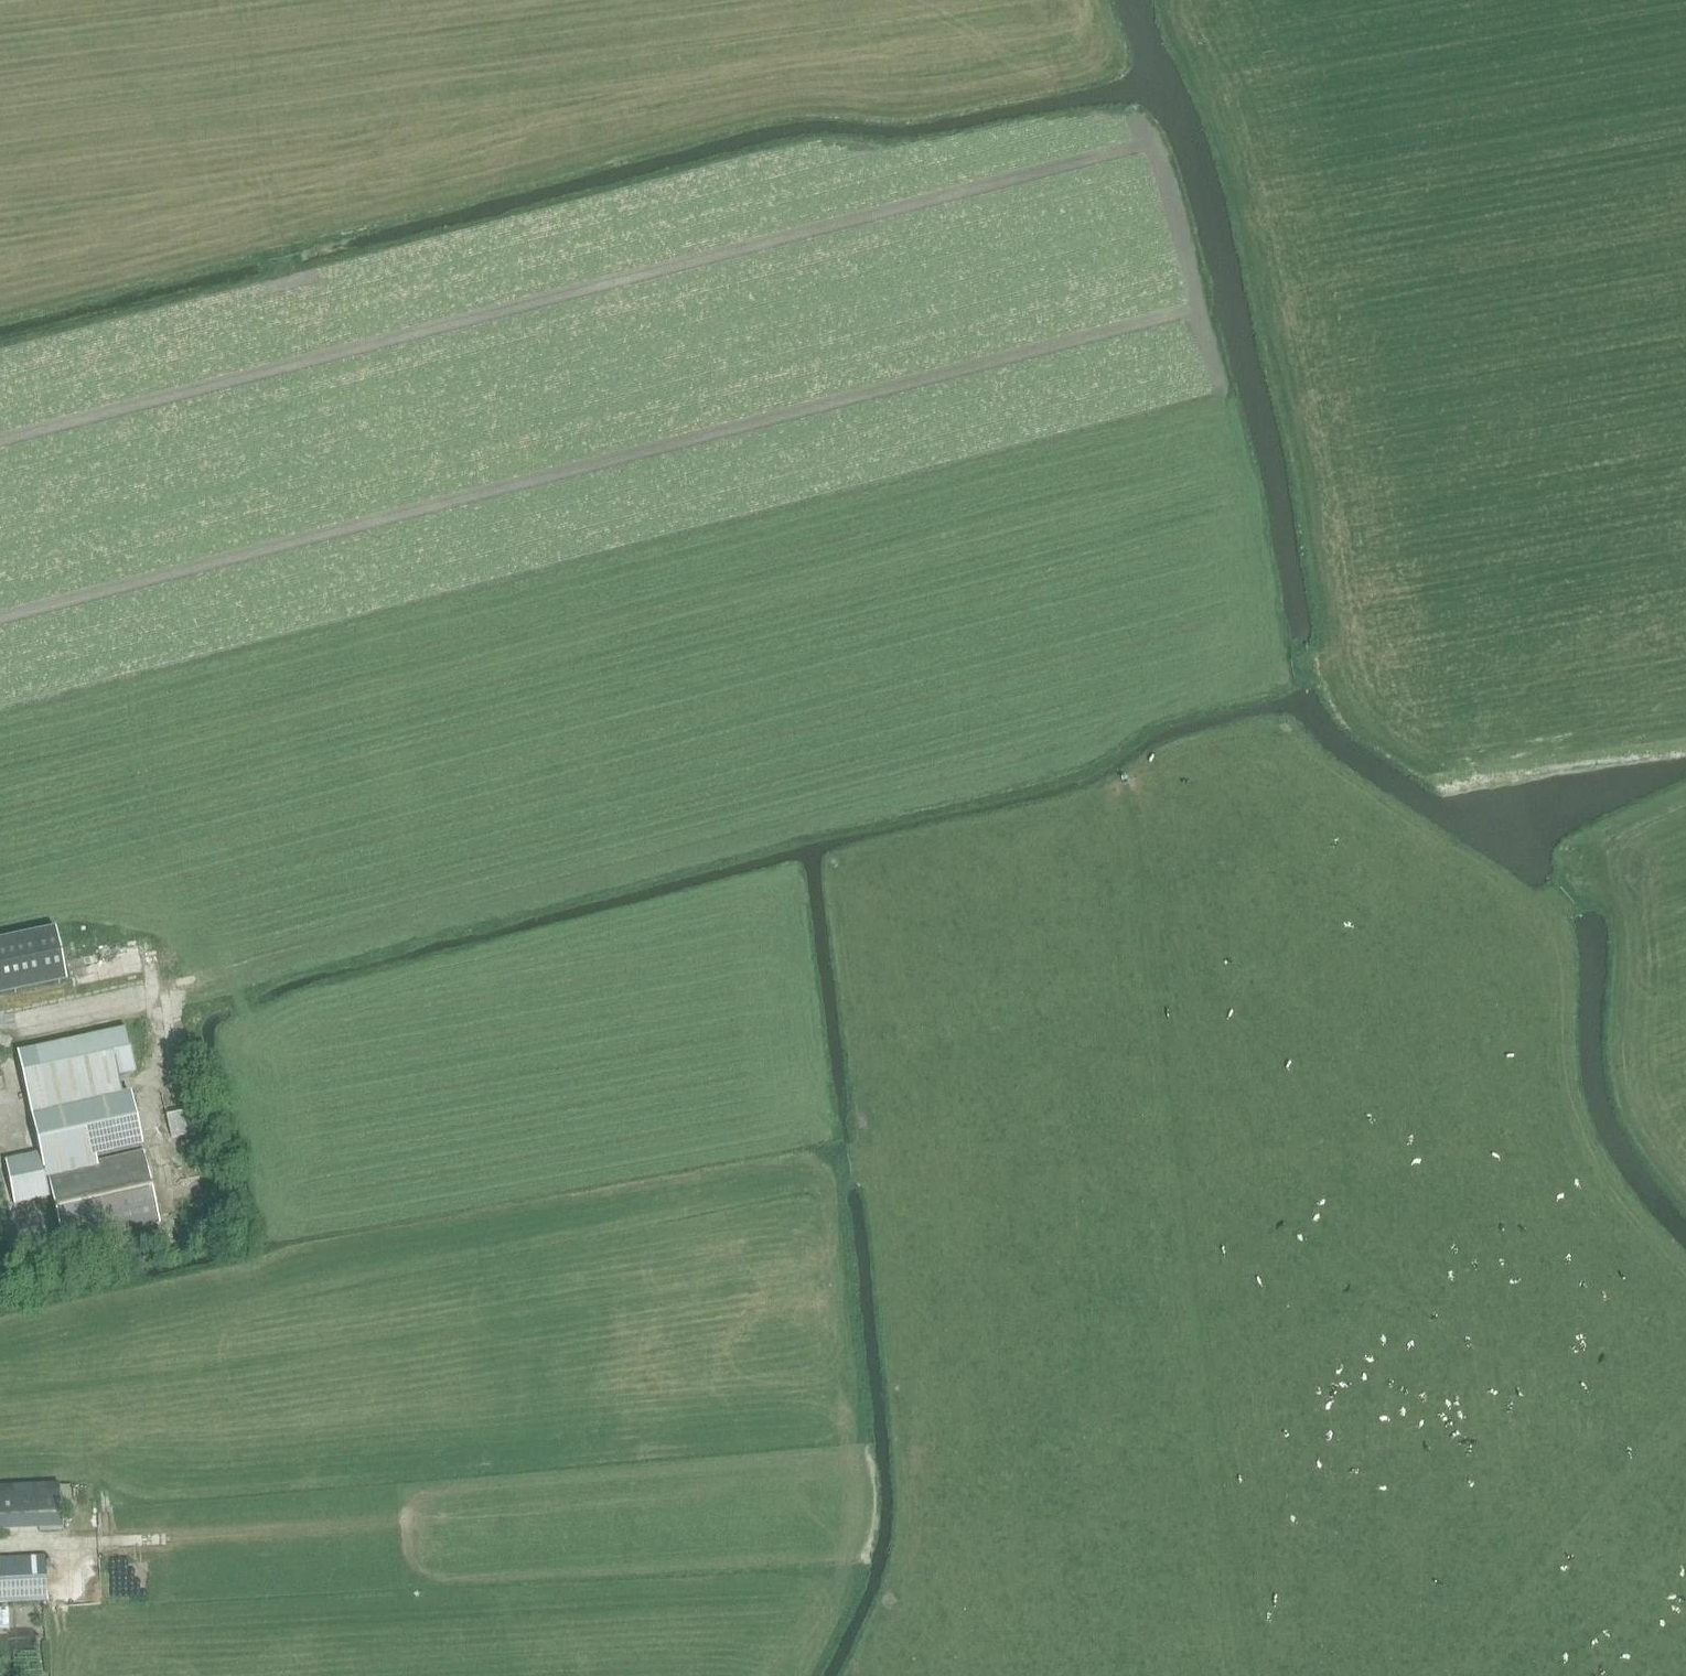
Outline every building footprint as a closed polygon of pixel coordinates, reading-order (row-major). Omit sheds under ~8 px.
[(55,931),(0,944),(0,998),(67,983),(55,931)] [(126,1029),(18,1053),(32,1117),(122,1097),(118,1078),(126,1076),(136,1074),(126,1029)] [(39,1155),(4,1162),(13,1204),(56,1195),(51,1173),(55,1172),(96,1163),(95,1156),(141,1146),(130,1095),(122,1097),(32,1117),(39,1155)] [(96,1163),(55,1172),(71,1243),(158,1224),(143,1153),(96,1163)] [(63,1530),(61,1484),(0,1486),(0,1533),(63,1530)] [(48,1602),(45,1556),(0,1559),(0,1604),(48,1602)]
